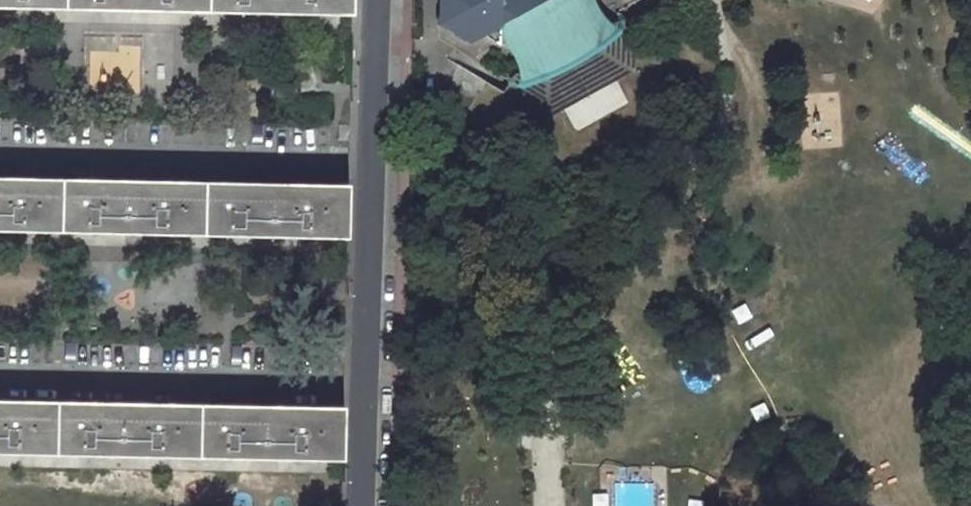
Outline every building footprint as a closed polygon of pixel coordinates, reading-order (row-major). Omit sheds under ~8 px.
[(354,0),(0,0),(0,3),(354,12),(354,0)] [(540,2),(550,2),(551,0),(439,0),(439,26),(468,44),(479,38),(498,50),(498,12),(525,12),(529,7),(538,7),(540,2)] [(540,2),(538,7),(529,7),(525,12),(498,12),(498,50),(535,73),(593,43),(593,0),(551,0),(550,2),(540,2)] [(345,240),(346,186),(0,179),(0,231),(345,240)] [(340,461),(341,410),(0,401),(0,453),(340,461)]
